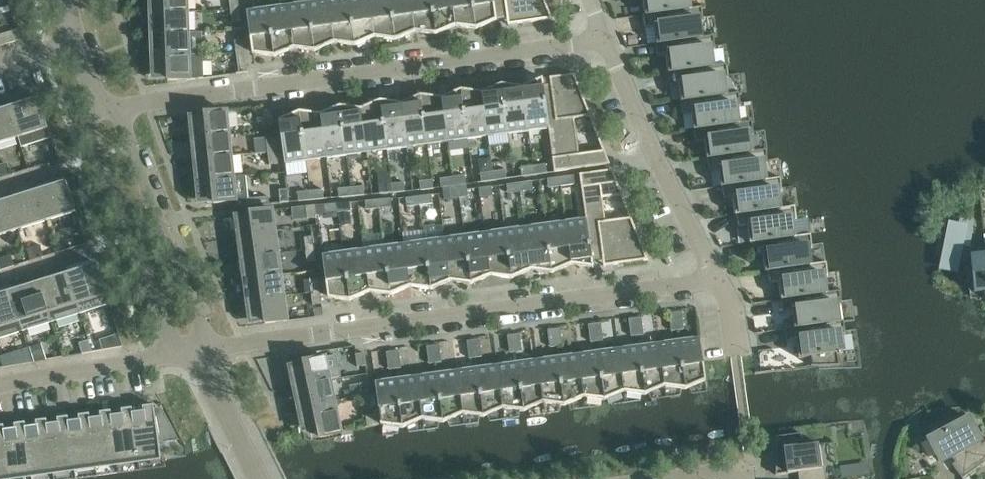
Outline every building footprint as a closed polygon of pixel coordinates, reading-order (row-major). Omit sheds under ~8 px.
[(10,6),(8,0),(0,0),(0,9),(10,6)] [(150,13),(188,12),(187,0),(150,0),(150,13)] [(231,10),(239,9),(238,0),(229,0),(231,10)] [(308,2),(315,51),(335,43),(329,0),(326,0),(323,0),(322,0),(308,2)] [(335,43),(355,46),(349,0),(329,0),(335,43)] [(355,46),(375,38),(370,0),(349,0),(355,46)] [(375,38),(396,40),(390,0),(370,0),(375,38)] [(396,40),(415,32),(411,0),(390,0),(396,40)] [(415,32),(436,35),(431,0),(411,0),(415,32)] [(436,35),(456,27),(452,0),(431,0),(436,35)] [(456,27),(477,29),(473,0),(452,0),(456,27)] [(477,29),(497,21),(497,20),(496,20),(493,0),(473,0),(477,29)] [(496,20),(497,20),(517,17),(518,24),(552,19),(545,0),(493,0),(496,20)] [(643,16),(702,8),(702,7),(690,9),(689,0),(643,0),(645,14),(643,15),(643,16)] [(294,4),(288,5),(294,49),(315,51),(308,2),(294,4)] [(268,7),(275,57),(294,49),(288,5),(282,6),(282,5),(268,7)] [(252,54),(275,57),(268,7),(254,9),(254,10),(247,11),(253,54),(252,54)] [(655,43),(655,45),(714,37),(714,36),(701,37),(699,22),(704,21),(702,8),(643,16),(645,29),(655,27),(657,43),(655,43)] [(239,9),(231,10),(232,23),(241,22),(239,9)] [(150,13),(151,35),(188,34),(188,12),(150,13)] [(0,35),(0,45),(0,47),(20,40),(17,30),(0,35)] [(151,35),(152,57),(189,55),(188,34),(151,35)] [(668,72),(668,74),(727,66),(727,64),(713,66),(711,50),(716,50),(714,37),(655,45),(657,57),(666,56),(669,72),(668,72)] [(235,41),(236,53),(245,52),(243,40),(235,41)] [(248,72),(245,52),(236,53),(239,74),(248,72)] [(189,55),(152,57),(153,76),(167,75),(168,81),(190,80),(202,78),(201,55),(189,55)] [(680,100),(681,102),(739,94),(739,93),(726,95),(724,79),(729,78),(727,66),(668,74),(670,86),(679,84),(681,100),(680,100)] [(542,79),(549,128),(555,172),(610,165),(610,163),(609,163),(607,163),(605,153),(605,151),(579,155),(574,119),(591,117),(574,74),(550,78),(551,85),(544,86),(543,79),(543,78),(542,79)] [(543,129),(549,128),(542,79),(522,87),(528,131),(529,131),(543,129)] [(494,136),(508,134),(502,84),(482,93),(488,136),(494,135),(494,136)] [(523,131),(528,131),(522,87),(502,84),(508,134),(523,132),(523,131)] [(454,141),(468,139),(461,90),(442,98),(448,142),(454,141)] [(482,137),(488,136),(482,93),(461,90),(468,139),(482,138),(482,137)] [(694,129),(694,131),(753,123),(752,121),(739,123),(736,107),(741,107),(739,94),(681,102),(682,114),(692,113),(694,129)] [(413,147),(428,145),(421,95),(401,104),(407,147),(413,146),(413,147)] [(442,142),(448,142),(442,98),(421,95),(428,145),(442,143),(442,142)] [(38,98),(9,107),(18,138),(21,148),(51,138),(38,98)] [(373,152),(387,150),(380,101),(361,109),(367,153),(373,152)] [(401,148),(407,147),(401,104),(380,101),(387,150),(402,149),(401,148)] [(332,158),(347,156),(340,106),(321,115),(326,158),(332,157),(332,158)] [(361,153),(367,153),(361,109),(340,106),(347,156),(361,154),(361,153)] [(0,109),(0,144),(18,138),(9,107),(0,109)] [(190,115),(192,138),(229,134),(227,112),(190,115)] [(263,113),(264,126),(273,124),(271,112),(263,113)] [(292,163),(306,161),(300,112),(279,121),(285,164),(292,163)] [(321,159),(326,158),(321,115),(300,112),(306,161),(321,160),(321,159)] [(705,141),(707,159),(767,151),(766,150),(752,152),(750,136),(754,135),(753,123),(694,131),(695,143),(705,141)] [(192,138),(194,159),(231,155),(229,134),(192,138)] [(266,141),(268,153),(277,152),(275,139),(266,141)] [(719,170),(721,188),(781,179),(781,178),(766,180),(764,164),(768,164),(767,151),(707,159),(707,160),(708,159),(709,171),(719,170)] [(277,152),(268,153),(270,165),(278,164),(277,152)] [(194,159),(196,181),(234,177),(231,155),(194,159)] [(0,178),(12,175),(8,163),(0,165),(0,177),(0,178)] [(546,164),(533,166),(534,175),(547,173),(546,164)] [(534,175),(533,166),(521,168),(522,176),(534,175)] [(506,170),(492,171),(493,180),(507,179),(506,170)] [(580,174),(586,219),(593,268),(594,268),(594,267),(593,261),(612,258),(613,265),(648,260),(631,218),(606,221),(603,198),(622,195),(617,182),(614,182),(613,172),(612,170),(580,174)] [(493,180),(492,171),(480,173),(482,182),(493,180)] [(390,172),(378,173),(379,185),(392,184),(390,172)] [(466,175),(452,177),(454,188),(457,187),(467,186),(466,175)] [(573,175),(559,177),(560,186),(574,184),(573,175)] [(234,177),(196,181),(198,200),(213,198),(214,204),(234,202),(236,201),(248,200),(246,176),(234,177)] [(449,186),(450,188),(454,188),(452,177),(440,179),(441,188),(449,186)] [(560,186),(559,177),(547,179),(549,188),(560,186)] [(733,198),(736,216),(795,208),(795,206),(780,208),(778,193),(783,192),(781,179),(721,188),(722,188),(724,199),(733,198)] [(419,181),(421,190),(433,189),(432,180),(419,181)] [(66,181),(37,190),(46,221),(76,212),(66,181)] [(532,181),(518,183),(520,192),(533,190),(532,181)] [(404,182),(392,184),(392,193),(405,191),(404,182)] [(520,192),(518,183),(507,184),(508,193),(520,192)] [(392,193),(392,184),(379,185),(380,194),(392,193)] [(364,186),(351,187),(352,196),(364,195),(364,186)] [(469,197),(467,186),(457,187),(459,198),(469,197)] [(479,188),(480,197),(493,195),(492,186),(479,188)] [(352,196),(351,187),(338,189),(339,198),(352,196)] [(457,187),(454,188),(450,188),(451,199),(459,198),(457,187)] [(279,190),(280,203),(289,202),(288,189),(279,190)] [(37,190),(8,199),(18,230),(46,221),(37,190)] [(323,190),(310,191),(311,200),(324,199),(323,190)] [(311,200),(310,191),(298,192),(298,201),(311,200)] [(431,195),(417,196),(419,205),(432,204),(431,195)] [(419,205),(417,196),(406,198),(407,207),(419,205)] [(236,201),(234,202),(234,208),(269,204),(268,198),(248,200),(236,201)] [(391,198),(377,200),(378,209),(392,208),(391,198)] [(0,202),(0,236),(18,230),(8,199),(0,202)] [(378,209),(377,200),(365,201),(366,210),(378,209)] [(336,204),(337,213),(338,212),(339,224),(349,224),(348,212),(351,211),(350,202),(336,204)] [(325,214),(337,213),(336,204),(325,205),(325,214)] [(306,207),(307,219),(316,218),(315,206),(306,207)] [(748,227),(750,244),(811,236),(811,234),(794,237),(792,221),(797,220),(795,208),(736,216),(737,216),(738,228),(748,227)] [(235,215),(238,237),(275,232),(272,210),(235,215)] [(566,221),(572,265),(593,268),(586,219),(580,219),(566,221)] [(949,223),(943,256),(959,260),(962,245),(969,246),(972,221),(961,219),(959,225),(949,223)] [(560,222),(546,224),(552,273),(572,265),(566,221),(560,222)] [(531,226),(525,227),(531,270),(552,273),(546,224),(531,225),(531,226)] [(519,227),(505,229),(512,279),(531,270),(525,227),(519,228),(519,227)] [(491,232),(485,232),(491,276),(512,279),(505,229),(491,231),(491,232)] [(238,237),(241,259),(278,254),(275,232),(238,237)] [(479,233),(465,235),(471,284),(491,276),(485,232),(479,233)] [(450,237),(445,238),(451,281),(471,284),(465,235),(450,237)] [(304,238),(305,250),(314,249),(313,236),(304,238)] [(763,255),(766,272),(827,264),(827,263),(810,265),(808,249),(813,248),(811,236),(750,244),(752,244),(754,256),(763,255)] [(55,241),(59,252),(71,248),(68,237),(55,241)] [(439,238),(424,240),(431,290),(451,281),(445,238),(439,239),(439,238)] [(410,243),(404,243),(410,287),(431,290),(424,240),(410,242),(410,243)] [(398,244),(384,246),(391,295),(410,287),(404,243),(398,244)] [(40,245),(27,249),(30,261),(44,257),(40,245)] [(370,248),(364,249),(370,293),(391,295),(384,246),(369,248),(370,248)] [(314,249),(305,250),(307,263),(316,261),(314,249)] [(343,251),(350,301),(370,293),(364,249),(358,250),(358,249),(343,251)] [(328,298),(350,301),(343,251),(329,253),(329,254),(322,255),(328,298)] [(241,259),(244,280),(281,275),(278,254),(241,259)] [(984,292),(984,296),(984,255),(969,256),(974,293),(984,292)] [(1,270),(14,266),(11,256),(0,259),(0,268),(1,270)] [(97,264),(67,273),(80,314),(109,304),(97,264)] [(781,299),(781,300),(840,292),(840,291),(826,293),(824,277),(829,276),(827,264),(766,272),(766,273),(768,272),(770,284),(779,283),(781,299)] [(67,273),(39,282),(51,323),(80,314),(67,273)] [(247,302),(284,296),(281,275),(244,280),(244,281),(240,282),(242,295),(246,295),(247,302)] [(310,280),(311,293),(320,292),(318,279),(310,280)] [(39,282),(10,291),(23,331),(51,323),(39,282)] [(23,331),(10,291),(0,294),(0,339),(23,331)] [(320,292),(311,293),(313,305),(322,304),(320,292)] [(785,328),(785,330),(844,322),(844,321),(839,321),(837,306),(842,305),(840,292),(781,300),(783,313),(792,311),(794,327),(785,328)] [(284,296),(247,302),(250,320),(264,318),(265,324),(287,321),(284,296)] [(669,313),(670,322),(683,320),(682,312),(669,313)] [(629,319),(630,328),(643,326),(642,317),(629,319)] [(683,320),(670,322),(671,331),(684,329),(683,320)] [(844,322),(785,330),(787,342),(796,341),(799,359),(811,357),(813,365),(812,365),(812,367),(840,366),(840,365),(839,365),(837,354),(843,353),(841,335),(846,335),(844,322)] [(588,324),(589,333),(602,331),(601,323),(588,324)] [(643,326),(630,328),(631,336),(644,335),(643,326)] [(548,330),(549,339),(562,337),(561,328),(548,330)] [(602,331),(589,333),(591,342),(604,340),(602,331)] [(99,340),(103,350),(123,347),(119,334),(99,340)] [(507,336),(508,344),(522,343),(520,334),(507,336)] [(562,337),(549,339),(550,347),(563,346),(562,337)] [(694,338),(679,340),(686,389),(706,381),(706,380),(700,337),(694,338)] [(467,341),(468,350),(481,348),(480,339),(467,341)] [(664,342),(659,343),(665,386),(665,387),(686,389),(679,340),(664,342)] [(79,343),(82,354),(92,352),(89,342),(79,343)] [(522,343),(508,344),(510,353),(523,351),(522,343)] [(653,343),(639,345),(645,395),(665,387),(665,386),(659,343),(653,344),(653,343)] [(42,344),(30,348),(34,358),(45,355),(42,344)] [(426,347),(428,355),(441,354),(439,345),(426,347)] [(624,348),(618,348),(624,392),(645,395),(639,345),(624,347),(624,348)] [(28,347),(19,350),(23,364),(33,362),(28,347)] [(481,348),(468,350),(469,359),(482,357),(481,348)] [(613,349),(598,351),(605,400),(624,392),(618,348),(613,349)] [(386,352),(387,361),(400,359),(399,350),(386,352)] [(584,353),(578,354),(584,398),(605,400),(598,351),(583,353),(584,353)] [(356,355),(357,367),(366,366),(364,353),(356,355)] [(441,354),(428,355),(429,364),(442,362),(441,354)] [(573,354),(558,356),(565,406),(584,398),(578,354),(573,355),(573,354)] [(294,387),(330,379),(341,377),(336,355),(289,365),(294,387)] [(543,359),(538,359),(544,403),(565,406),(558,356),(543,358),(543,359)] [(400,359),(387,361),(388,370),(401,368),(400,359)] [(532,360),(517,362),(524,411),(544,403),(538,359),(532,360)] [(503,364),(497,365),(503,409),(524,411),(517,362),(503,364)] [(492,365),(477,367),(484,417),(503,409),(497,365),(492,366),(492,365)] [(462,370),(457,370),(463,414),(484,417),(477,367),(462,369),(462,370)] [(451,371),(437,373),(443,422),(463,414),(457,370),(451,371)] [(422,375),(417,376),(422,420),(443,422),(437,373),(422,375)] [(396,378),(403,428),(422,420),(417,376),(411,377),(411,376),(396,378)] [(381,425),(403,428),(396,378),(381,380),(381,381),(375,382),(381,425)] [(294,387),(298,408),(335,401),(330,379),(294,387)] [(360,384),(362,397),(370,396),(369,383),(360,384)] [(370,396),(362,397),(363,409),(372,408),(370,396)] [(335,401),(298,408),(302,427),(317,424),(318,430),(340,425),(335,401)] [(132,408),(139,459),(140,459),(140,458),(159,455),(159,457),(161,456),(154,405),(143,407),(143,412),(133,413),(132,408)] [(111,411),(110,411),(117,462),(118,462),(118,461),(137,458),(138,459),(139,459),(132,408),(121,410),(122,415),(112,416),(111,411)] [(89,414),(96,465),(97,465),(96,464),(116,461),(116,462),(117,462),(110,411),(100,413),(101,418),(90,419),(89,414)] [(68,417),(67,417),(74,468),(76,468),(75,467),(94,464),(95,465),(96,465),(89,414),(78,416),(79,421),(69,422),(68,417)] [(47,420),(46,420),(53,471),(54,471),(54,470),(73,467),(73,468),(74,468),(67,417),(57,419),(58,424),(47,425),(47,420)] [(156,419),(158,434),(168,432),(167,422),(164,417),(156,419)] [(936,453),(942,462),(951,457),(956,463),(952,465),(962,478),(963,478),(984,463),(984,442),(982,444),(980,441),(981,441),(969,418),(936,436),(935,435),(928,439),(936,453)] [(25,423),(32,474),(33,474),(33,472),(52,470),(52,471),(53,471),(46,420),(36,421),(36,427),(26,428),(25,423)] [(4,426),(3,426),(10,477),(11,477),(11,475),(30,473),(30,474),(32,474),(25,423),(14,424),(15,429),(5,431),(4,426)] [(9,476),(9,477),(10,477),(3,426),(0,426),(0,477),(9,476)] [(799,478),(826,478),(825,468),(822,468),(819,444),(803,446),(801,434),(777,437),(776,476),(799,472),(799,478)]
